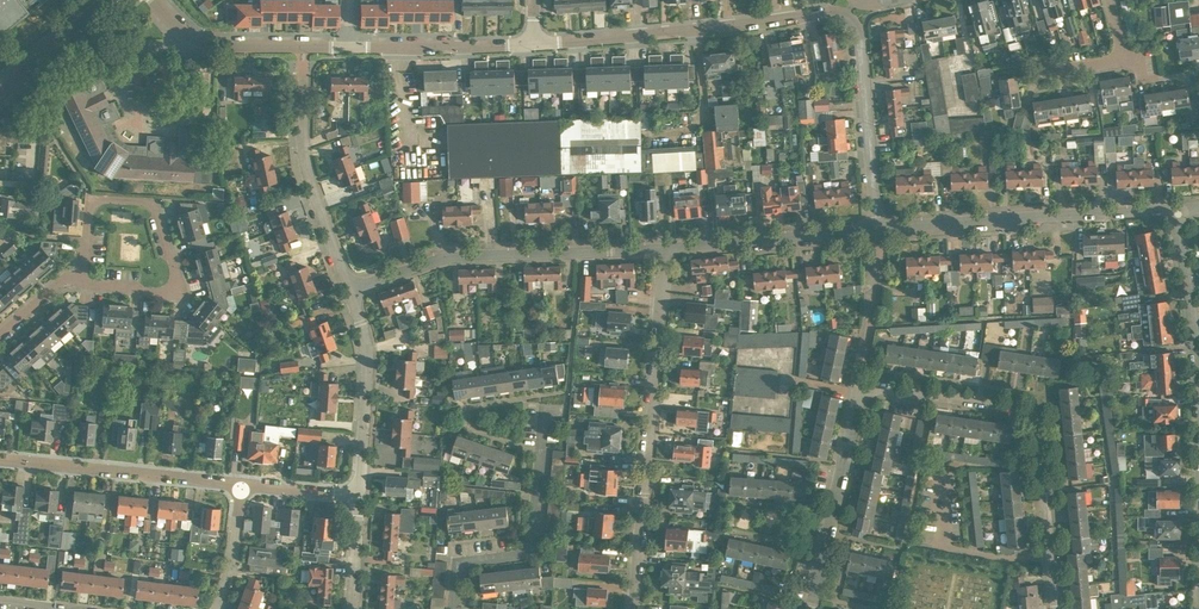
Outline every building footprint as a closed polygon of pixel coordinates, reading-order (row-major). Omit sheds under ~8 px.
[(22,11),(18,5),(21,9),(34,0),(0,0),(0,26),(22,11)] [(260,5),(260,22),(261,22),(273,22),(273,0),(260,0),(260,5)] [(286,22),(286,0),(273,0),(273,22),(286,22)] [(286,0),(286,22),(299,22),(299,0),(286,0)] [(313,0),(299,0),(299,22),(312,22),(312,5),(313,5),(313,0)] [(400,1),(386,0),(386,5),(387,5),(387,22),(400,22),(400,1)] [(473,0),(461,0),(461,15),(474,15),(473,0)] [(474,15),(486,15),(486,0),(473,0),(474,15)] [(486,15),(499,15),(499,0),(486,0),(486,15)] [(499,15),(512,15),(512,0),(499,0),(499,15)] [(568,0),(555,0),(556,13),(568,12),(568,0)] [(568,12),(581,11),(580,0),(568,0),(568,12)] [(581,11),(594,10),(593,0),(580,0),(581,11)] [(594,10),(607,10),(606,0),(593,0),(594,10)] [(613,9),(633,7),(632,0),(612,0),(613,9)] [(978,2),(990,48),(998,46),(995,38),(996,38),(995,34),(1000,32),(998,26),(992,28),(991,22),(998,20),(993,0),(991,0),(988,1),(987,0),(985,0),(981,0),(981,1),(978,2)] [(1012,0),(1002,0),(1007,18),(1009,18),(1011,27),(1012,27),(1014,34),(1016,41),(1022,39),(1012,0)] [(1022,39),(1030,37),(1029,31),(1026,20),(1028,19),(1027,13),(1029,13),(1025,0),(1012,0),(1022,39)] [(1048,0),(1038,0),(1040,8),(1043,7),(1045,16),(1050,31),(1057,29),(1054,22),(1052,14),(1048,0)] [(1052,14),(1059,12),(1057,3),(1058,3),(1058,0),(1048,0),(1052,14)] [(1088,7),(1085,0),(1076,0),(1079,10),(1088,7)] [(1088,7),(1090,13),(1089,13),(1091,19),(1099,16),(1098,11),(1096,11),(1095,5),(1100,4),(1099,0),(1085,0),(1088,7)] [(413,1),(400,1),(400,22),(413,22),(413,1)] [(426,22),(426,1),(413,1),(413,22),(426,22)] [(438,22),(438,1),(426,1),(426,22),(438,22)] [(452,22),(452,1),(438,1),(438,22),(452,22)] [(990,48),(978,2),(976,3),(975,1),(971,2),(971,4),(969,4),(971,15),(965,16),(967,28),(976,26),(978,35),(979,35),(981,43),(983,50),(990,48)] [(1128,2),(1121,4),(1129,37),(1136,35),(1128,2)] [(1176,30),(1190,28),(1191,28),(1189,15),(1188,2),(1169,4),(1169,6),(1171,26),(1171,30),(1176,30)] [(204,3),(199,6),(204,12),(209,8),(204,3)] [(237,22),(237,26),(247,26),(247,5),(226,5),(226,22),(237,22)] [(260,5),(247,5),(247,26),(261,26),(261,22),(260,22),(260,5)] [(313,5),(312,5),(312,22),(312,27),(325,27),(325,5),(313,5)] [(339,5),(325,5),(325,27),(338,27),(339,5)] [(374,5),(361,5),(361,27),(374,27),(374,5)] [(386,5),(374,5),(374,27),(387,27),(387,22),(387,5),(386,5)] [(1171,26),(1169,6),(1155,7),(1156,27),(1171,26)] [(1191,28),(1197,27),(1195,14),(1189,15),(1191,28)] [(954,16),(938,19),(941,35),(957,32),(954,16)] [(1073,16),(1065,19),(1071,37),(1078,34),(1073,16)] [(941,35),(938,19),(924,22),(927,38),(932,37),(933,42),(942,41),(941,35)] [(1047,32),(1043,20),(1036,22),(1040,34),(1047,32)] [(908,25),(909,32),(918,31),(917,24),(908,25)] [(1191,28),(1190,28),(1194,59),(1198,58),(1198,26),(1197,27),(1191,28)] [(1190,28),(1176,30),(1181,61),(1194,59),(1190,28)] [(881,32),(883,50),(896,49),(895,37),(904,36),(904,31),(894,32),(894,31),(881,32)] [(1087,33),(1078,36),(1081,44),(1089,41),(1087,33)] [(817,61),(819,74),(841,70),(834,34),(819,36),(823,60),(817,61)] [(955,38),(958,55),(966,53),(963,37),(955,38)] [(802,39),(790,41),(794,63),(800,62),(802,75),(809,74),(807,61),(806,61),(802,39)] [(779,43),(784,70),(785,77),(774,79),(776,88),(793,85),(789,64),(794,63),(790,41),(779,43)] [(773,72),(784,70),(779,43),(769,45),(772,63),(773,72)] [(920,44),(923,61),(931,59),(928,43),(920,44)] [(1107,43),(1099,45),(1101,51),(1109,49),(1107,43)] [(896,49),(883,50),(884,69),(886,68),(887,78),(893,77),(892,68),(905,67),(903,48),(896,49)] [(733,52),(718,53),(720,71),(735,70),(733,52)] [(720,71),(718,53),(703,55),(705,75),(708,79),(720,78),(720,71)] [(671,66),(666,66),(667,87),(676,87),(676,93),(678,93),(677,54),(671,54),(671,66)] [(683,54),(677,54),(678,93),(681,93),(680,87),(695,86),(694,65),(684,65),(683,54)] [(657,94),(655,55),(649,55),(649,66),(645,66),(646,88),(654,88),(654,94),(657,94)] [(662,55),(655,55),(657,94),(659,94),(659,88),(667,87),(666,66),(662,66),(662,55)] [(613,67),(609,68),(609,90),(618,89),(618,95),(620,95),(619,56),(613,56),(613,67)] [(625,56),(619,56),(620,95),(622,95),(622,89),(631,89),(630,67),(626,67),(625,56)] [(597,95),(599,95),(597,57),(591,57),(591,68),(587,68),(588,90),(596,90),(597,95)] [(597,57),(599,95),(601,95),(601,90),(609,90),(609,68),(604,68),(604,57),(597,57)] [(555,69),(550,69),(551,91),(560,91),(560,97),(562,97),(561,58),(555,58),(555,69)] [(567,58),(561,58),(562,97),(565,97),(564,91),(573,91),(572,69),(568,69),(567,58)] [(923,61),(925,67),(939,65),(937,58),(931,59),(923,61)] [(540,98),(539,59),(533,59),(533,70),(529,70),(529,92),(538,92),(539,98),(540,98)] [(546,59),(539,59),(540,98),(543,98),(543,92),(551,91),(550,69),(547,70),(546,59)] [(497,71),(493,71),(493,93),(502,93),(502,99),(504,99),(503,60),(497,60),(497,71)] [(509,60),(503,60),(504,99),(507,99),(507,93),(515,93),(514,71),(510,71),(509,60)] [(483,100),(482,61),(475,61),(475,72),(471,72),(465,73),(466,87),(471,87),(472,94),(481,94),(481,100),(483,100)] [(487,61),(482,61),(483,100),(485,100),(485,93),(493,93),(493,71),(488,71),(487,61)] [(925,67),(926,74),(940,72),(939,65),(925,67)] [(994,75),(992,68),(977,71),(979,78),(994,75)] [(441,92),(442,93),(450,93),(450,89),(451,89),(451,95),(463,94),(462,83),(457,83),(456,71),(441,72),(441,92)] [(423,92),(441,92),(441,72),(417,73),(418,92),(423,92)] [(926,74),(927,81),(941,78),(940,72),(926,74)] [(961,74),(962,81),(976,79),(974,72),(961,74)] [(96,165),(94,168),(111,179),(112,176),(192,181),(194,159),(194,154),(196,128),(179,127),(178,142),(164,142),(164,137),(146,135),(146,146),(127,145),(118,139),(110,123),(120,118),(112,102),(108,104),(102,93),(106,91),(98,75),(60,94),(96,165)] [(252,91),(252,77),(233,77),(233,91),(234,91),(234,100),(240,100),(240,91),(252,91)] [(270,77),(252,77),(252,91),(262,91),(263,100),(270,100),(270,91),(270,77)] [(996,96),(1001,95),(1018,93),(1015,77),(999,79),(1000,89),(995,90),(996,96)] [(1128,77),(1114,79),(1117,102),(1131,99),(1128,77)] [(349,91),(349,78),(330,78),(330,91),(331,91),(331,101),(337,100),(337,91),(349,91)] [(368,78),(349,78),(349,91),(360,91),(360,101),(366,101),(367,91),(368,78)] [(927,81),(928,88),(942,85),(941,78),(927,81)] [(962,81),(963,88),(977,85),(976,79),(962,81)] [(1117,102),(1114,79),(1099,81),(1103,104),(1117,102)] [(730,80),(721,81),(722,91),(731,90),(730,80)] [(928,88),(930,95),(944,92),(942,85),(928,88)] [(963,88),(964,94),(978,92),(977,85),(963,88)] [(887,91),(888,109),(901,108),(900,97),(911,96),(910,89),(900,90),(899,90),(887,91)] [(1174,108),(1189,106),(1191,118),(1198,117),(1198,101),(1198,99),(1188,101),(1186,89),(1172,92),(1174,108)] [(930,95),(931,101),(945,99),(944,92),(930,95)] [(978,92),(964,94),(965,101),(979,99),(978,92)] [(1161,110),(1174,108),(1172,92),(1159,94),(1161,110)] [(1001,95),(1003,109),(1004,109),(1005,118),(1013,117),(1012,108),(1020,107),(1018,93),(1001,95)] [(1089,94),(1074,96),(1078,118),(1092,116),(1089,94)] [(1161,110),(1159,94),(1144,96),(1145,99),(1138,100),(1141,117),(1161,114),(1161,110)] [(1074,96),(1060,99),(1064,120),(1078,118),(1074,96)] [(814,99),(815,112),(822,111),(830,111),(829,98),(814,99)] [(756,100),(757,114),(766,113),(765,99),(756,100)] [(799,100),(800,119),(815,118),(814,99),(799,100)] [(931,101),(932,108),(946,106),(945,99),(931,101)] [(1060,99),(1047,101),(1050,123),(1064,120),(1060,99)] [(1050,123),(1047,101),(1033,103),(1036,125),(1050,123)] [(525,119),(539,119),(538,109),(532,109),(532,102),(525,103),(525,119)] [(705,152),(707,169),(707,173),(724,172),(733,171),(734,171),(733,165),(741,165),(739,136),(745,136),(745,130),(739,131),(737,104),(716,105),(717,131),(703,132),(705,152)] [(443,125),(448,124),(450,179),(472,178),(480,178),(488,177),(494,177),(653,172),(653,153),(642,153),(641,118),(464,124),(463,105),(422,107),(423,116),(440,116),(443,125)] [(932,108),(933,115),(947,112),(946,106),(932,108)] [(555,113),(556,118),(560,118),(560,111),(556,107),(552,107),(552,114),(555,113)] [(901,108),(888,109),(890,127),(891,127),(892,137),(898,136),(897,127),(903,126),(901,108)] [(936,129),(937,134),(948,119),(947,112),(933,115),(936,129)] [(1020,129),(1025,113),(1017,112),(1013,129),(1020,129)] [(1033,115),(1025,113),(1020,129),(1030,128),(1033,115)] [(768,116),(768,125),(783,124),(782,115),(768,116)] [(3,129),(2,141),(3,141),(16,142),(18,143),(19,130),(15,130),(16,119),(4,117),(0,120),(0,121),(3,124),(3,129)] [(984,117),(977,118),(977,132),(986,131),(984,117)] [(827,121),(828,136),(828,137),(846,136),(844,119),(827,121)] [(948,119),(937,134),(956,133),(955,119),(948,119)] [(337,135),(348,134),(347,123),(338,124),(338,128),(337,129),(337,135)] [(1121,124),(1113,125),(1115,135),(1122,133),(1122,129),(1121,126),(1121,124)] [(1122,133),(1122,135),(1131,135),(1138,134),(1136,124),(1121,126),(1122,129),(1122,133)] [(752,127),(753,145),(765,145),(765,126),(752,127)] [(911,127),(912,135),(927,134),(926,126),(911,127)] [(1176,132),(1177,148),(1187,147),(1187,132),(1176,132)] [(913,135),(914,144),(926,144),(926,134),(913,135)] [(348,135),(340,138),(343,145),(351,142),(348,135)] [(828,137),(828,136),(818,137),(818,143),(819,145),(829,144),(830,152),(825,152),(824,151),(817,151),(818,162),(837,160),(836,152),(847,151),(846,136),(828,137)] [(1106,152),(1115,152),(1114,136),(1105,137),(1106,152)] [(38,189),(45,189),(49,147),(55,143),(52,137),(43,143),(38,189)] [(331,161),(336,174),(353,168),(346,146),(338,149),(341,157),(331,161)] [(751,160),(750,148),(743,149),(744,160),(751,160)] [(250,151),(255,173),(274,169),(271,155),(260,158),(258,149),(250,151)] [(695,150),(653,153),(653,172),(654,171),(663,171),(664,171),(665,171),(684,170),(696,170),(696,169),(695,153),(695,150)] [(705,152),(695,153),(696,169),(698,169),(707,169),(705,152)] [(213,155),(194,154),(194,159),(192,181),(212,182),(213,155)] [(952,168),(951,156),(940,156),(941,175),(951,174),(952,174),(952,168)] [(1190,167),(1191,183),(1198,182),(1198,160),(1198,166),(1190,167)] [(838,161),(830,162),(832,175),(839,174),(838,161)] [(1089,167),(1079,167),(1080,182),(1098,181),(1097,167),(1096,167),(1096,161),(1089,162),(1089,167)] [(1191,183),(1190,167),(1179,168),(1179,162),(1172,162),(1172,168),(1171,168),(1172,184),(1191,183)] [(814,173),(813,165),(809,165),(809,163),(804,163),(805,174),(814,173)] [(1080,182),(1079,167),(1070,168),(1069,163),(1062,163),(1062,168),(1061,168),(1062,183),(1080,182)] [(1034,170),(1024,171),(1025,185),(1043,185),(1043,170),(1041,170),(1041,164),(1034,164),(1034,170)] [(1143,170),(1134,171),(1135,187),(1154,185),(1153,169),(1151,170),(1150,164),(1143,164),(1143,170)] [(753,181),(761,181),(760,165),(752,166),(753,181)] [(762,165),(762,175),(772,175),(771,165),(762,165)] [(1025,185),(1024,171),(1014,171),(1014,165),(1007,166),(1007,171),(1006,171),(1006,186),(1025,185)] [(979,173),(969,173),(970,188),(988,187),(988,172),(986,172),(986,166),(978,167),(979,173)] [(1135,187),(1134,171),(1124,171),(1124,166),(1116,166),(1116,172),(1115,172),(1116,188),(1135,187)] [(353,168),(336,174),(341,188),(351,184),(354,192),(361,190),(353,168)] [(970,188),(969,173),(959,174),(959,168),(952,168),(952,174),(951,174),(952,189),(970,188)] [(274,169),(255,173),(261,196),(268,194),(266,185),(277,183),(274,169)] [(708,183),(707,173),(707,169),(698,169),(700,183),(708,183)] [(924,176),(915,176),(916,191),(934,190),(933,175),(931,176),(931,169),(924,170),(924,176)] [(684,170),(665,171),(664,171),(664,185),(672,184),(672,178),(678,178),(679,183),(685,183),(684,176),(684,170)] [(664,171),(663,171),(654,171),(655,185),(664,185),(664,171)] [(916,191),(915,176),(905,177),(904,171),(897,171),(898,177),(896,177),(897,192),(916,191)] [(715,177),(724,177),(724,172),(707,173),(708,183),(708,187),(715,187),(715,177)] [(629,188),(628,174),(615,175),(615,188),(629,188)] [(393,186),(391,176),(379,181),(382,189),(393,186)] [(538,176),(521,176),(521,187),(538,187),(538,176)] [(576,196),(575,176),(540,177),(541,188),(560,187),(560,197),(576,196)] [(597,176),(598,189),(608,189),(608,176),(597,176)] [(512,179),(498,179),(499,196),(512,196),(512,179)] [(797,186),(780,188),(781,192),(783,211),(801,209),(801,203),(800,194),(805,193),(804,179),(803,179),(797,180),(797,186)] [(28,188),(29,182),(0,180),(0,186),(28,188)] [(420,182),(404,183),(405,204),(420,203),(420,182)] [(842,189),(833,190),(835,204),(852,202),(850,188),(849,188),(848,182),(841,183),(842,189)] [(75,200),(76,191),(71,184),(59,192),(64,199),(62,223),(53,223),(52,230),(68,232),(69,224),(76,225),(77,218),(78,207),(78,200),(75,200)] [(731,190),(732,214),(747,213),(745,192),(737,193),(736,184),(730,184),(731,190)] [(835,204),(833,190),(822,191),(821,185),(815,186),(815,192),(814,192),(816,207),(835,204)] [(781,196),(781,192),(771,194),(771,186),(762,187),(765,213),(783,211),(781,196)] [(395,195),(393,187),(381,191),(384,198),(395,195)] [(213,189),(212,200),(222,201),(223,190),(213,189)] [(688,219),(686,189),(679,190),(680,197),(675,198),(676,218),(681,218),(683,219),(688,219)] [(693,189),(686,189),(688,219),(693,218),(694,216),(700,216),(699,196),(693,196),(693,189)] [(646,201),(640,202),(641,220),(657,219),(656,209),(659,209),(659,198),(656,198),(655,190),(646,190),(646,201)] [(732,214),(731,190),(725,190),(725,194),(717,194),(718,215),(732,214)] [(619,193),(609,194),(609,221),(620,221),(620,216),(625,216),(625,209),(619,209),(619,200),(619,199),(619,193)] [(15,218),(16,215),(38,217),(39,203),(17,201),(17,196),(0,194),(0,217),(15,218)] [(609,221),(609,194),(600,194),(601,201),(599,201),(599,210),(594,211),(595,217),(600,217),(600,222),(609,221)] [(237,209),(246,207),(242,196),(233,198),(237,209)] [(562,202),(540,203),(541,221),(555,220),(555,210),(563,210),(562,202)] [(177,220),(179,229),(201,223),(196,203),(179,203),(182,213),(176,215),(178,220),(177,220)] [(352,218),(356,231),(374,225),(366,203),(359,206),(361,214),(352,218)] [(541,221),(540,203),(516,204),(517,212),(526,211),(526,222),(541,221)] [(266,209),(274,231),(292,225),(287,211),(277,215),(274,206),(266,209)] [(481,206),(457,207),(458,224),(473,224),(472,214),(481,214),(481,206)] [(458,224),(457,207),(435,208),(435,216),(443,215),(443,225),(458,224)] [(234,212),(236,218),(248,214),(246,208),(234,212)] [(239,234),(238,233),(233,215),(227,216),(233,236),(239,234)] [(404,218),(392,221),(398,242),(410,239),(404,218)] [(199,245),(199,246),(207,243),(201,223),(179,229),(182,237),(182,236),(184,242),(190,240),(192,247),(199,245)] [(292,225),(274,231),(282,253),(289,250),(286,242),(296,238),(292,225)] [(374,225),(356,231),(361,245),(371,241),(374,250),(382,247),(374,225)] [(245,231),(238,233),(239,234),(241,243),(248,240),(245,231)] [(1127,245),(1128,251),(1158,246),(1155,231),(1135,235),(1137,244),(1127,245)] [(1124,233),(1110,234),(1111,261),(1118,260),(1117,253),(1125,253),(1124,233)] [(1098,255),(1097,234),(1083,235),(1084,255),(1091,255),(1092,262),(1081,262),(1082,274),(1099,273),(1098,255)] [(1110,234),(1097,234),(1098,255),(1105,254),(1105,261),(1111,261),(1110,234)] [(259,237),(250,238),(252,254),(261,253),(259,237)] [(40,248),(30,257),(45,274),(51,269),(51,268),(55,265),(53,263),(55,261),(53,258),(56,255),(57,242),(41,241),(40,248)] [(195,260),(198,268),(219,262),(213,241),(207,243),(199,246),(200,252),(194,254),(196,259),(195,260)] [(12,245),(7,250),(10,255),(16,250),(12,245)] [(1139,257),(1140,264),(1161,261),(1158,246),(1128,251),(1129,259),(1139,257)] [(10,255),(7,250),(1,255),(5,259),(10,255)] [(1045,251),(1028,252),(1029,269),(1046,268),(1045,260),(1054,259),(1053,252),(1045,253),(1045,251)] [(1029,269),(1028,252),(1012,253),(1012,254),(1004,255),(1004,261),(1012,261),(1013,270),(1029,269)] [(261,259),(263,267),(278,261),(275,254),(261,259)] [(992,254),(976,255),(977,271),(993,271),(993,262),(1001,262),(1001,255),(992,255),(992,254)] [(977,271),(976,255),(960,255),(960,257),(952,257),(952,264),(960,264),(961,272),(977,271)] [(30,257),(20,266),(35,282),(39,279),(40,279),(45,274),(30,257)] [(729,257),(710,259),(712,272),(730,270),(730,269),(740,268),(739,262),(730,263),(729,257)] [(925,274),(923,257),(906,258),(908,291),(916,290),(916,275),(925,274)] [(940,257),(923,257),(925,274),(941,273),(940,265),(949,264),(949,257),(941,258),(940,257)] [(250,262),(252,268),(260,265),(258,259),(250,262)] [(712,272),(710,259),(692,261),(693,275),(694,275),(695,284),(702,283),(701,274),(712,272)] [(286,264),(294,286),(311,280),(306,266),(296,270),(293,261),(286,264)] [(1135,275),(1136,281),(1163,276),(1161,261),(1140,264),(1142,272),(1135,275)] [(208,279),(210,287),(225,282),(219,262),(198,268),(200,276),(202,281),(208,279)] [(634,264),(615,265),(616,278),(627,278),(627,287),(634,287),(634,278),(634,264)] [(616,278),(615,265),(596,266),(597,279),(598,279),(598,288),(600,288),(605,288),(604,279),(616,278)] [(823,267),(825,283),(834,282),(834,288),(841,288),(840,281),(841,281),(839,265),(823,267)] [(20,266),(11,274),(26,291),(32,286),(31,285),(35,282),(20,266)] [(543,281),(543,267),(524,268),(525,281),(526,281),(526,290),(532,290),(532,281),(543,281)] [(561,267),(543,267),(543,281),(554,280),(554,289),(561,289),(561,280),(562,280),(561,267)] [(808,285),(825,283),(823,267),(806,268),(807,270),(798,271),(799,277),(807,276),(808,285)] [(265,273),(264,268),(253,271),(254,277),(265,273)] [(496,269),(478,270),(478,283),(489,283),(489,291),(496,291),(496,282),(497,282),(496,269)] [(478,283),(478,270),(459,271),(460,283),(461,284),(461,293),(467,293),(467,284),(478,283)] [(786,271),(770,273),(771,289),(788,287),(787,279),(795,278),(795,271),(786,272),(786,271)] [(771,289),(770,273),(754,274),(754,275),(746,276),(747,283),(755,282),(756,290),(771,289)] [(11,274),(1,283),(16,299),(20,296),(26,291),(11,274)] [(1077,285),(1098,284),(1097,274),(1077,276),(1077,285)] [(580,300),(590,301),(591,276),(581,275),(580,300)] [(994,275),(994,285),(1003,285),(1002,275),(994,275)] [(1136,281),(1139,294),(1139,295),(1146,294),(1146,295),(1166,291),(1163,276),(1136,281)] [(231,289),(238,287),(236,280),(229,282),(231,288),(231,289)] [(311,280),(294,286),(302,308),(309,305),(306,297),(316,293),(311,280)] [(203,300),(198,307),(215,322),(228,306),(224,290),(231,288),(229,282),(229,281),(225,282),(210,287),(214,299),(212,301),(207,296),(204,301),(203,300)] [(0,284),(0,301),(6,308),(13,303),(12,302),(16,299),(1,283),(0,284)] [(230,289),(232,294),(254,288),(253,283),(230,289)] [(415,283),(397,289),(401,301),(412,298),(415,307),(421,305),(418,296),(419,295),(415,283)] [(703,286),(704,296),(712,295),(711,285),(703,286)] [(715,298),(729,300),(730,290),(716,288),(715,298)] [(401,301),(397,289),(379,295),(384,308),(385,307),(388,316),(394,314),(391,305),(401,301)] [(260,311),(255,293),(250,294),(255,313),(260,311)] [(1139,294),(1115,297),(1115,303),(1123,302),(1140,300),(1139,295),(1139,294)] [(259,299),(262,310),(270,308),(267,297),(259,299)] [(1033,298),(1034,313),(1053,312),(1052,297),(1033,298)] [(726,299),(726,308),(741,310),(742,301),(726,299)] [(741,331),(757,332),(759,301),(743,300),(741,328),(741,331)] [(1140,300),(1123,302),(1124,309),(1141,307),(1140,300)] [(938,301),(927,302),(927,317),(938,317),(938,301)] [(1130,320),(1141,319),(1169,316),(1168,301),(1148,303),(1148,311),(1129,313),(1130,320)] [(606,303),(597,302),(592,302),(592,309),(606,310),(606,303)] [(719,314),(714,313),(714,304),(706,303),(706,306),(688,304),(688,310),(686,312),(685,317),(687,319),(687,320),(704,322),(704,328),(717,329),(719,314)] [(94,326),(116,328),(117,305),(109,304),(109,305),(103,305),(103,311),(95,311),(94,326)] [(60,308),(54,314),(69,331),(79,322),(87,322),(87,306),(75,305),(71,308),(68,305),(66,307),(65,305),(60,309),(60,308)] [(133,336),(137,336),(138,320),(138,314),(131,313),(131,307),(126,306),(117,305),(116,328),(115,336),(133,337),(133,336)] [(1056,306),(1056,314),(1070,313),(1069,305),(1056,306)] [(423,308),(427,320),(434,318),(430,306),(423,308)] [(193,314),(190,318),(194,322),(193,324),(188,324),(186,343),(186,345),(202,346),(203,337),(215,322),(198,307),(193,313),(193,314)] [(1074,309),(1076,323),(1086,322),(1084,308),(1074,309)] [(609,324),(608,329),(629,331),(630,329),(630,323),(631,315),(610,313),(609,314),(602,313),(601,323),(609,324)] [(49,319),(45,323),(59,340),(69,331),(54,314),(48,319),(49,319)] [(137,336),(158,337),(159,315),(151,314),(151,315),(145,314),(145,321),(138,320),(137,336)] [(396,316),(401,330),(409,327),(405,314),(396,316)] [(158,337),(179,339),(180,323),(173,323),(173,316),(168,316),(168,315),(159,315),(158,337)] [(285,320),(288,329),(302,324),(299,315),(285,320)] [(1132,326),(1132,332),(1170,328),(1169,316),(1141,319),(1141,325),(1132,326)] [(306,319),(314,342),(331,336),(326,321),(316,325),(313,317),(306,319)] [(836,319),(829,319),(830,329),(837,328),(836,319)] [(1088,337),(1086,322),(1076,323),(1075,323),(1076,338),(1088,337)] [(41,325),(34,331),(49,348),(59,340),(45,323),(41,326),(41,325)] [(180,323),(179,339),(179,342),(186,343),(188,324),(180,323)] [(1170,328),(1132,332),(1133,339),(1143,338),(1144,345),(1172,342),(1170,328)] [(394,329),(384,332),(386,339),(396,336),(394,329)] [(810,330),(809,332),(808,347),(816,348),(818,331),(810,330)] [(30,336),(25,340),(40,357),(49,348),(34,331),(29,336),(30,336)] [(464,331),(449,331),(449,342),(464,342),(464,331)] [(803,332),(801,347),(808,347),(809,332),(803,332)] [(831,333),(828,348),(845,352),(848,337),(831,333)] [(331,336),(314,342),(306,344),(311,358),(319,355),(322,363),(329,360),(326,352),(336,348),(331,336)] [(682,353),(702,354),(702,347),(706,348),(707,339),(684,337),(682,353)] [(589,346),(590,339),(577,338),(577,345),(579,345),(589,346)] [(21,343),(15,348),(30,365),(40,357),(25,340),(22,343),(21,343)] [(731,340),(731,348),(739,349),(738,341),(731,340)] [(885,361),(900,364),(903,347),(888,344),(885,361)] [(447,345),(435,345),(435,358),(447,357),(447,345)] [(589,346),(579,345),(578,356),(591,357),(592,346),(589,346)] [(1013,370),(1016,353),(1001,351),(1001,347),(984,345),(982,359),(999,362),(998,368),(1013,370)] [(801,347),(800,362),(807,362),(808,347),(801,347)] [(900,364),(915,366),(918,349),(903,347),(900,364)] [(30,365),(15,348),(10,353),(6,357),(10,362),(5,367),(15,378),(30,365)] [(606,357),(606,365),(626,366),(627,364),(628,363),(628,359),(627,358),(628,350),(607,348),(606,349),(601,349),(600,357),(606,357)] [(828,348),(825,363),(842,367),(845,352),(828,348)] [(915,366),(931,368),(933,351),(918,349),(915,366)] [(931,368),(946,370),(948,353),(933,351),(931,368)] [(1121,360),(1133,359),(1132,351),(1120,352),(1121,360)] [(173,352),(172,368),(183,369),(184,353),(173,352)] [(398,361),(397,375),(416,376),(417,353),(409,352),(408,361),(398,361)] [(1130,369),(1154,367),(1153,367),(1174,366),(1174,352),(1153,353),(1153,361),(1130,362),(1130,369)] [(946,370),(961,373),(963,355),(948,353),(946,370)] [(1013,370),(1028,372),(1031,355),(1016,353),(1013,370)] [(135,355),(126,355),(126,364),(135,364),(135,355)] [(963,355),(961,373),(976,375),(978,358),(963,355)] [(1028,372),(1044,375),(1046,357),(1031,355),(1028,372)] [(1046,357),(1044,375),(1059,377),(1061,360),(1046,357)] [(238,371),(254,372),(255,361),(239,359),(238,371)] [(280,363),(281,373),(298,371),(297,361),(280,363)] [(681,383),(700,385),(700,384),(706,385),(707,374),(711,374),(715,371),(716,362),(700,361),(699,370),(683,369),(681,383)] [(807,362),(800,362),(799,377),(806,378),(807,362)] [(842,367),(825,363),(822,378),(839,382),(842,367)] [(504,365),(496,366),(500,392),(515,390),(512,371),(505,372),(504,365)] [(556,365),(540,367),(544,385),(559,383),(556,365)] [(481,369),(483,376),(485,394),(500,392),(496,366),(481,369)] [(1141,375),(1141,381),(1141,382),(1175,380),(1174,366),(1153,367),(1154,367),(1154,374),(1141,375)] [(540,367),(526,369),(529,387),(544,385),(540,367)] [(736,367),(735,381),(744,382),(745,368),(743,367),(736,367)] [(2,390),(13,380),(3,369),(0,371),(0,390),(2,390)] [(468,378),(470,396),(485,394),(483,376),(475,377),(474,369),(467,370),(468,378)] [(526,369),(512,371),(515,390),(529,387),(526,369)] [(319,373),(318,397),(336,398),(337,384),(326,383),(327,374),(319,373)] [(252,388),(253,376),(239,375),(239,388),(252,388)] [(416,376),(397,375),(396,389),(406,390),(406,399),(414,399),(416,376)] [(470,396),(468,378),(453,380),(456,398),(470,396)] [(53,387),(63,398),(68,399),(69,392),(64,392),(65,385),(61,380),(53,387)] [(1141,382),(1141,381),(1135,382),(1136,388),(1142,388),(1155,387),(1155,394),(1176,393),(1175,380),(1141,382)] [(735,381),(734,395),(741,395),(743,395),(744,382),(735,381)] [(1114,381),(1105,382),(1108,396),(1116,396),(1114,381)] [(596,383),(595,394),(624,397),(624,387),(619,387),(619,383),(610,382),(609,386),(602,385),(602,384),(596,383)] [(1098,383),(1101,400),(1108,399),(1108,396),(1105,382),(1098,383)] [(1059,389),(1061,404),(1077,402),(1076,387),(1059,389)] [(798,390),(796,405),(804,406),(805,391),(798,390)] [(438,391),(438,396),(433,395),(432,404),(444,404),(445,391),(438,391)] [(15,400),(16,400),(23,401),(31,401),(24,393),(15,400)] [(588,394),(581,393),(580,401),(588,402),(588,394)] [(162,399),(169,409),(175,404),(168,394),(162,399)] [(624,397),(595,394),(594,405),(623,408),(624,397)] [(822,394),(819,409),(836,413),(839,398),(822,394)] [(336,398),(318,397),(316,420),(324,420),(324,411),(335,412),(336,398)] [(98,420),(106,421),(107,399),(99,398),(98,420)] [(1101,400),(1103,415),(1110,414),(1108,399),(1101,400)] [(13,424),(20,425),(23,401),(16,400),(15,413),(14,419),(13,424)] [(1061,404),(1062,419),(1079,417),(1077,402),(1061,404)] [(55,418),(62,419),(62,418),(69,419),(70,407),(56,405),(55,418)] [(796,405),(795,420),(802,421),(804,406),(796,405)] [(1176,417),(1178,417),(1177,408),(1176,409),(1176,405),(1154,406),(1154,422),(1161,421),(1161,423),(1169,422),(1169,421),(1176,421),(1176,417)] [(676,424),(702,427),(703,411),(697,411),(678,409),(676,424)] [(819,409),(816,424),(832,428),(836,413),(819,409)] [(885,410),(882,425),(898,428),(901,413),(885,410)] [(2,438),(4,418),(8,419),(9,412),(0,411),(0,437),(2,438)] [(395,419),(394,434),(412,435),(413,412),(405,411),(404,420),(395,419)] [(708,421),(716,422),(717,413),(709,412),(708,421)] [(38,421),(36,439),(43,440),(44,441),(48,442),(50,441),(51,441),(54,421),(52,421),(53,415),(40,413),(40,421),(38,421)] [(730,427),(737,428),(738,414),(732,413),(730,427)] [(935,431),(950,434),(952,416),(937,414),(935,431)] [(1103,415),(1106,430),(1113,429),(1110,414),(1103,415)] [(95,424),(96,415),(86,415),(86,423),(80,422),(77,443),(80,443),(81,445),(84,445),(86,444),(94,445),(96,424),(95,424)] [(151,430),(159,430),(160,416),(152,415),(151,430)] [(225,438),(233,439),(235,416),(227,415),(225,438)] [(950,434),(965,436),(968,419),(952,416),(950,434)] [(1062,419),(1064,434),(1080,433),(1079,417),(1062,419)] [(128,427),(115,426),(113,427),(112,438),(113,439),(118,440),(117,447),(119,447),(120,449),(125,450),(126,448),(133,449),(135,428),(136,420),(129,419),(128,427)] [(918,419),(915,432),(923,434),(925,420),(918,419)] [(965,436),(980,438),(983,421),(968,419),(965,436)] [(795,420),(794,436),(801,436),(802,421),(795,420)] [(980,438),(995,440),(998,423),(983,421),(980,438)] [(582,430),(581,436),(620,439),(621,427),(606,426),(606,423),(590,422),(589,430),(582,430)] [(998,423),(995,440),(1010,442),(1013,425),(998,423)] [(816,424),(813,439),(829,442),(832,428),(816,424)] [(163,452),(166,452),(166,454),(170,454),(171,452),(179,453),(181,433),(179,433),(180,425),(173,425),(172,432),(165,432),(163,452)] [(882,425),(878,439),(895,443),(898,428),(882,425)] [(297,440),(319,442),(320,430),(298,428),(297,440)] [(1106,430),(1108,445),(1115,444),(1113,429),(1106,430)] [(232,449),(242,450),(244,431),(234,430),(232,449)] [(204,457),(207,457),(207,459),(211,459),(212,458),(220,458),(222,439),(221,439),(222,433),(215,432),(214,438),(206,437),(204,457)] [(261,462),(263,443),(264,433),(249,432),(247,459),(252,459),(252,461),(254,461),(255,463),(259,463),(260,462),(261,462)] [(915,432),(913,447),(920,449),(923,434),(915,432)] [(1064,434),(1065,450),(1082,448),(1080,433),(1064,434)] [(412,435),(394,434),(393,448),(402,448),(402,457),(410,458),(412,435)] [(1152,435),(1152,442),(1156,442),(1157,450),(1178,449),(1178,447),(1180,447),(1179,441),(1177,441),(1177,434),(1152,435)] [(452,455),(465,460),(472,441),(458,436),(455,446),(452,454),(452,455)] [(620,439),(581,436),(580,442),(588,443),(587,451),(602,452),(602,450),(619,451),(620,439)] [(801,436),(794,436),(793,451),(800,451),(801,436)] [(829,442),(813,439),(809,454),(826,457),(829,442)] [(878,439),(875,454),(891,458),(895,443),(878,439)] [(465,460),(479,464),(486,446),(472,441),(465,460)] [(263,443),(261,462),(263,462),(264,464),(268,464),(269,463),(271,463),(272,461),(277,462),(278,444),(263,443)] [(566,456),(574,457),(575,444),(567,443),(566,456)] [(317,465),(325,465),(325,466),(325,467),(326,467),(326,468),(327,469),(328,469),(329,469),(330,469),(330,468),(331,468),(331,467),(332,467),(332,466),(334,466),(336,446),(313,444),(312,454),(318,455),(317,465)] [(674,460),(693,462),(693,461),(696,461),(696,462),(705,463),(705,467),(709,467),(711,447),(697,446),(696,452),(694,452),(695,446),(675,444),(675,447),(673,447),(673,451),(674,452),(674,460)] [(1108,445),(1110,460),(1117,459),(1115,444),(1108,445)] [(479,464),(494,469),(500,451),(486,446),(479,464)] [(913,447),(910,462),(917,464),(920,449),(913,447)] [(1065,450),(1067,465),(1084,463),(1082,448),(1065,450)] [(553,450),(553,457),(565,458),(565,451),(553,450)] [(931,456),(946,459),(947,452),(932,450),(931,456)] [(500,451),(494,469),(508,474),(514,455),(500,451)] [(946,459),(961,461),(962,454),(947,452),(946,459)] [(748,462),(749,455),(733,453),(732,460),(748,462)] [(875,454),(871,469),(883,472),(888,473),(891,458),(875,454)] [(961,461),(976,463),(977,456),(962,454),(961,461)] [(748,462),(763,463),(764,456),(749,455),(748,462)] [(565,464),(579,465),(580,458),(565,456),(565,464)] [(763,463),(778,465),(779,457),(764,456),(763,463)] [(976,463),(991,466),(992,458),(977,456),(976,463)] [(440,459),(414,457),(413,471),(423,472),(437,473),(439,473),(440,459)] [(553,457),(552,464),(564,466),(565,458),(553,457)] [(778,465),(793,466),(794,459),(779,457),(778,465)] [(992,458),(991,466),(1007,468),(1008,460),(992,458)] [(793,466),(807,468),(809,460),(794,459),(793,466)] [(1117,459),(1110,460),(1112,475),(1120,474),(1117,459)] [(1160,475),(1178,475),(1178,473),(1180,472),(1180,467),(1178,466),(1178,459),(1152,459),(1152,470),(1160,470),(1160,475)] [(910,462),(907,477),(914,479),(917,464),(910,462)] [(1084,463),(1067,465),(1068,480),(1085,478),(1084,463)] [(552,464),(552,472),(563,473),(564,466),(552,464)] [(866,468),(862,483),(880,487),(883,472),(871,469),(866,468)] [(590,472),(590,478),(616,481),(617,470),(600,469),(600,473),(590,472)] [(1001,472),(1002,487),(1019,485),(1018,470),(1001,472)] [(968,472),(970,487),(977,486),(976,471),(968,472)] [(436,489),(437,473),(423,472),(422,488),(436,489)] [(552,472),(551,479),(563,480),(563,473),(552,472)] [(408,479),(388,477),(387,486),(385,487),(385,490),(387,491),(387,494),(406,495),(407,487),(420,488),(421,480),(408,479)] [(586,478),(578,477),(577,485),(585,486),(586,478)] [(730,494),(745,495),(746,478),(731,477),(730,494)] [(907,477),(904,492),(911,494),(914,479),(907,477)] [(616,481),(590,478),(589,487),(598,488),(597,493),(615,494),(616,481)] [(745,495),(760,497),(761,479),(746,478),(745,495)] [(491,487),(505,488),(506,481),(492,479),(491,487)] [(563,480),(551,479),(550,486),(562,487),(563,480)] [(760,497),(775,498),(777,481),(761,479),(760,497)] [(775,498),(791,499),(792,482),(777,481),(775,498)] [(792,482),(791,499),(806,500),(807,483),(792,482)] [(448,484),(440,483),(440,488),(441,488),(441,493),(447,494),(448,484)] [(862,483),(859,498),(876,502),(880,487),(862,483)] [(11,519),(19,520),(22,487),(16,486),(16,484),(12,484),(11,485),(8,485),(8,487),(3,487),(2,502),(7,503),(12,504),(11,519)] [(671,487),(670,497),(712,500),(712,493),(701,492),(702,488),(694,488),(694,486),(683,485),(683,488),(671,487)] [(1002,487),(1004,502),(1021,500),(1019,485),(1002,487)] [(970,487),(972,502),(979,501),(977,486),(970,487)] [(482,494),(490,497),(491,490),(476,488),(475,493),(482,494)] [(1115,488),(1115,504),(1123,504),(1122,488),(1115,488)] [(36,492),(34,509),(39,509),(39,510),(48,511),(47,521),(54,521),(55,511),(57,491),(49,490),(48,489),(45,489),(43,490),(41,490),(41,492),(36,492)] [(491,490),(490,497),(504,498),(505,491),(491,490)] [(87,512),(89,493),(73,491),(72,510),(71,520),(78,520),(79,511),(87,512)] [(1145,517),(1161,517),(1161,507),(1178,507),(1178,505),(1180,505),(1180,498),(1178,498),(1178,491),(1151,491),(1151,497),(1158,497),(1158,509),(1145,509),(1145,517)] [(904,492),(901,507),(908,509),(911,494),(904,492)] [(1067,493),(1069,509),(1085,507),(1084,492),(1067,493)] [(105,494),(89,493),(87,512),(86,521),(102,522),(102,513),(103,513),(105,494)] [(124,525),(130,526),(133,498),(118,496),(116,514),(126,515),(126,517),(125,517),(124,525)] [(712,500),(670,497),(669,507),(676,507),(675,512),(692,513),(692,512),(693,506),(711,508),(712,500)] [(133,498),(130,526),(136,527),(136,518),(135,518),(135,516),(146,517),(148,500),(133,498)] [(859,498),(855,514),(873,518),(876,502),(859,498)] [(1004,502),(1006,518),(1023,516),(1021,500),(1004,502)] [(164,530),(170,530),(173,502),(158,501),(156,517),(167,518),(166,521),(165,521),(164,530)] [(972,502),(973,517),(981,516),(979,501),(972,502)] [(173,502),(170,530),(176,531),(177,522),(175,522),(176,519),(186,520),(188,503),(173,502)] [(1115,504),(1116,520),(1124,519),(1123,504),(1115,504)] [(209,528),(208,531),(215,532),(216,529),(217,529),(219,510),(217,510),(214,507),(211,509),(203,508),(201,527),(209,528)] [(265,543),(274,544),(275,527),(268,527),(270,508),(255,507),(253,532),(266,533),(265,543)] [(507,507),(492,509),(494,527),(509,525),(507,507)] [(901,507),(898,523),(905,525),(908,509),(901,507)] [(1069,509),(1070,524),(1087,522),(1085,507),(1069,509)] [(436,517),(437,509),(422,508),(422,516),(431,516),(436,517)] [(465,530),(462,512),(455,513),(455,510),(453,508),(448,508),(447,510),(447,513),(449,532),(465,530)] [(275,527),(274,544),(281,545),(282,535),(296,536),(298,511),(283,509),(281,528),(275,527)] [(387,513),(386,532),(399,532),(413,533),(415,510),(403,509),(402,515),(400,514),(387,513)] [(492,509),(477,510),(479,529),(494,527),(492,509)] [(548,509),(548,516),(559,517),(560,510),(548,509)] [(477,510),(462,512),(465,530),(479,529),(477,510)] [(560,517),(559,521),(572,522),(572,512),(560,511),(560,517)] [(575,511),(575,523),(586,524),(612,526),(613,514),(596,512),(595,518),(587,517),(587,516),(582,516),(582,512),(575,511)] [(509,523),(517,522),(516,514),(508,515),(509,523)] [(885,529),(887,521),(873,518),(855,514),(852,528),(854,528),(853,535),(863,537),(864,531),(870,532),(871,526),(885,529)] [(320,555),(323,517),(317,516),(317,518),(313,517),(312,532),(310,532),(309,537),(311,538),(311,539),(314,539),(313,548),(313,553),(309,553),(308,561),(316,562),(317,555),(320,555)] [(548,516),(547,523),(559,524),(559,517),(548,516)] [(973,517),(975,532),(982,532),(981,516),(973,517)] [(1006,518),(1007,533),(1024,531),(1023,516),(1006,518)] [(330,518),(323,517),(320,555),(331,556),(332,550),(332,551),(334,535),(336,535),(336,531),(334,530),(336,520),(330,519),(330,518)] [(1159,517),(1146,517),(1146,528),(1157,528),(1157,522),(1159,522),(1159,517)] [(1117,533),(1124,533),(1124,519),(1116,520),(1117,533)] [(19,520),(17,534),(13,534),(13,543),(26,544),(28,521),(19,520)] [(1070,524),(1071,538),(1088,537),(1087,522),(1070,524)] [(1179,530),(1178,529),(1178,522),(1159,522),(1157,522),(1157,528),(1157,537),(1178,537),(1178,536),(1179,535),(1179,530)] [(547,523),(546,530),(558,531),(559,524),(547,523)] [(586,524),(575,523),(574,529),(581,530),(586,531),(594,531),(593,536),(611,538),(612,526),(586,524)] [(905,525),(898,523),(895,538),(902,539),(905,525)] [(51,526),(49,547),(61,548),(62,531),(63,527),(51,526)] [(668,527),(667,537),(719,542),(720,532),(668,527)] [(558,531),(546,530),(546,539),(558,540),(558,531)] [(62,531),(61,548),(74,549),(75,532),(62,531)] [(150,531),(149,539),(160,540),(161,532),(150,531)] [(1024,531),(1007,533),(1008,543),(1000,544),(1001,554),(1009,553),(1009,554),(1015,554),(1014,547),(1026,546),(1024,531)] [(399,533),(399,532),(386,532),(384,550),(386,550),(385,560),(391,560),(392,551),(398,551),(399,533)] [(982,532),(975,532),(977,547),(984,547),(982,532)] [(1117,533),(1117,548),(1125,548),(1124,533),(1117,533)] [(719,542),(667,537),(666,548),(700,551),(700,549),(718,551),(719,542)] [(1073,555),(1084,553),(1090,553),(1088,537),(1071,538),(1073,555)] [(726,555),(741,559),(744,542),(729,538),(726,555)] [(741,559),(756,562),(759,545),(744,542),(741,559)] [(557,545),(556,545),(556,553),(566,554),(567,546),(557,545)] [(756,562),(771,565),(774,548),(759,545),(756,562)] [(774,548),(771,565),(786,568),(789,552),(774,548)] [(1125,548),(1117,548),(1118,566),(1126,565),(1125,548)] [(248,564),(266,567),(266,573),(278,575),(283,575),(284,567),(272,565),(274,552),(250,549),(248,564)] [(172,550),(171,560),(184,562),(185,552),(172,550)] [(848,569),(863,572),(866,556),(851,552),(848,569)] [(1067,555),(1068,570),(1086,569),(1084,553),(1073,555),(1067,555)] [(33,568),(31,585),(46,587),(47,576),(53,577),(56,555),(47,554),(46,570),(33,568)] [(586,560),(577,560),(570,559),(569,568),(577,569),(591,570),(608,571),(608,565),(610,564),(610,560),(609,559),(609,557),(586,555),(586,560)] [(863,572),(878,576),(881,559),(866,556),(863,572)] [(1159,558),(1159,576),(1169,575),(1169,579),(1179,579),(1179,558),(1159,558)] [(881,559),(878,576),(893,579),(896,562),(881,559)] [(132,574),(139,575),(140,561),(134,561),(132,574)] [(663,567),(663,576),(704,580),(705,573),(685,571),(686,563),(676,562),(676,564),(668,564),(667,567),(663,567)] [(1,581),(16,583),(18,566),(3,565),(1,581)] [(1118,566),(1119,581),(1127,581),(1126,565),(1118,566)] [(16,583),(31,585),(33,568),(18,566),(16,583)] [(433,575),(434,568),(423,567),(422,574),(433,575)] [(540,567),(524,569),(526,588),(541,586),(542,589),(553,588),(554,576),(542,577),(542,575),(541,575),(540,567)] [(318,575),(317,587),(330,587),(332,569),(318,568),(318,569),(309,568),(308,575),(318,575)] [(447,569),(435,568),(435,575),(446,576),(447,569)] [(524,569),(509,570),(512,589),(526,588),(524,569)] [(1068,570),(1070,586),(1087,584),(1086,569),(1068,570)] [(509,570),(495,572),(497,591),(512,589),(509,570)] [(60,589),(76,590),(78,574),(62,572),(60,589)] [(497,591),(495,572),(480,574),(482,593),(497,591)] [(76,590),(91,592),(93,575),(78,574),(76,590)] [(720,581),(735,585),(736,577),(721,574),(720,581)] [(91,592),(106,594),(108,577),(93,575),(91,592)] [(383,575),(382,593),(395,594),(396,583),(405,584),(406,576),(383,575)] [(446,576),(435,575),(434,582),(446,583),(446,576)] [(690,596),(691,591),(702,592),(702,591),(713,592),(714,581),(711,581),(704,580),(663,576),(662,587),(667,587),(667,594),(690,596)] [(1016,587),(1018,605),(1041,603),(1040,594),(1036,595),(1035,585),(1023,586),(1022,576),(1012,577),(1013,587),(1016,587)] [(108,577),(106,594),(121,596),(123,579),(108,577)] [(554,586),(572,588),(573,578),(554,577),(554,586)] [(735,585),(750,588),(751,580),(736,577),(735,585)] [(246,586),(241,601),(257,607),(262,592),(257,590),(260,582),(251,578),(248,587),(246,586)] [(750,588),(765,591),(766,584),(751,580),(750,588)] [(135,598),(151,600),(153,583),(138,581),(135,598)] [(1119,581),(1119,594),(1127,594),(1128,594),(1127,581),(1119,581)] [(446,583),(434,582),(433,590),(445,591),(446,583)] [(151,600),(166,601),(168,585),(153,583),(151,600)] [(766,584),(765,591),(780,594),(781,587),(766,584)] [(1070,586),(1071,601),(1089,599),(1087,584),(1070,586)] [(166,601),(181,603),(183,586),(168,585),(166,601)] [(183,586),(181,603),(196,605),(198,588),(183,586)] [(330,587),(317,587),(316,598),(307,597),(307,604),(316,604),(316,605),(329,606),(330,587)] [(576,605),(587,606),(588,603),(605,605),(605,602),(607,601),(607,598),(606,597),(606,590),(575,588),(574,596),(576,596),(576,605)] [(842,595),(857,598),(859,591),(844,588),(842,595)] [(857,598),(872,601),(873,594),(859,591),(857,598)] [(722,592),(721,607),(729,607),(730,592),(722,592)] [(1157,600),(1164,600),(1163,592),(1145,593),(1147,608),(1158,608),(1157,600)] [(382,593),(380,608),(394,608),(395,594),(382,593)] [(1111,603),(1112,603),(1112,608),(1122,608),(1121,607),(1139,605),(1140,608),(1147,608),(1145,593),(1127,596),(1127,594),(1119,594),(1110,594),(1111,603)] [(873,594),(872,601),(887,604),(888,598),(873,594)] [(444,597),(432,597),(432,606),(444,607),(445,599),(444,599),(444,597)] [(1071,601),(1072,608),(1090,608),(1089,599),(1071,601)] [(768,608),(784,608),(786,604),(770,600),(768,608)] [(238,608),(256,608),(257,607),(241,601),(238,608)]
